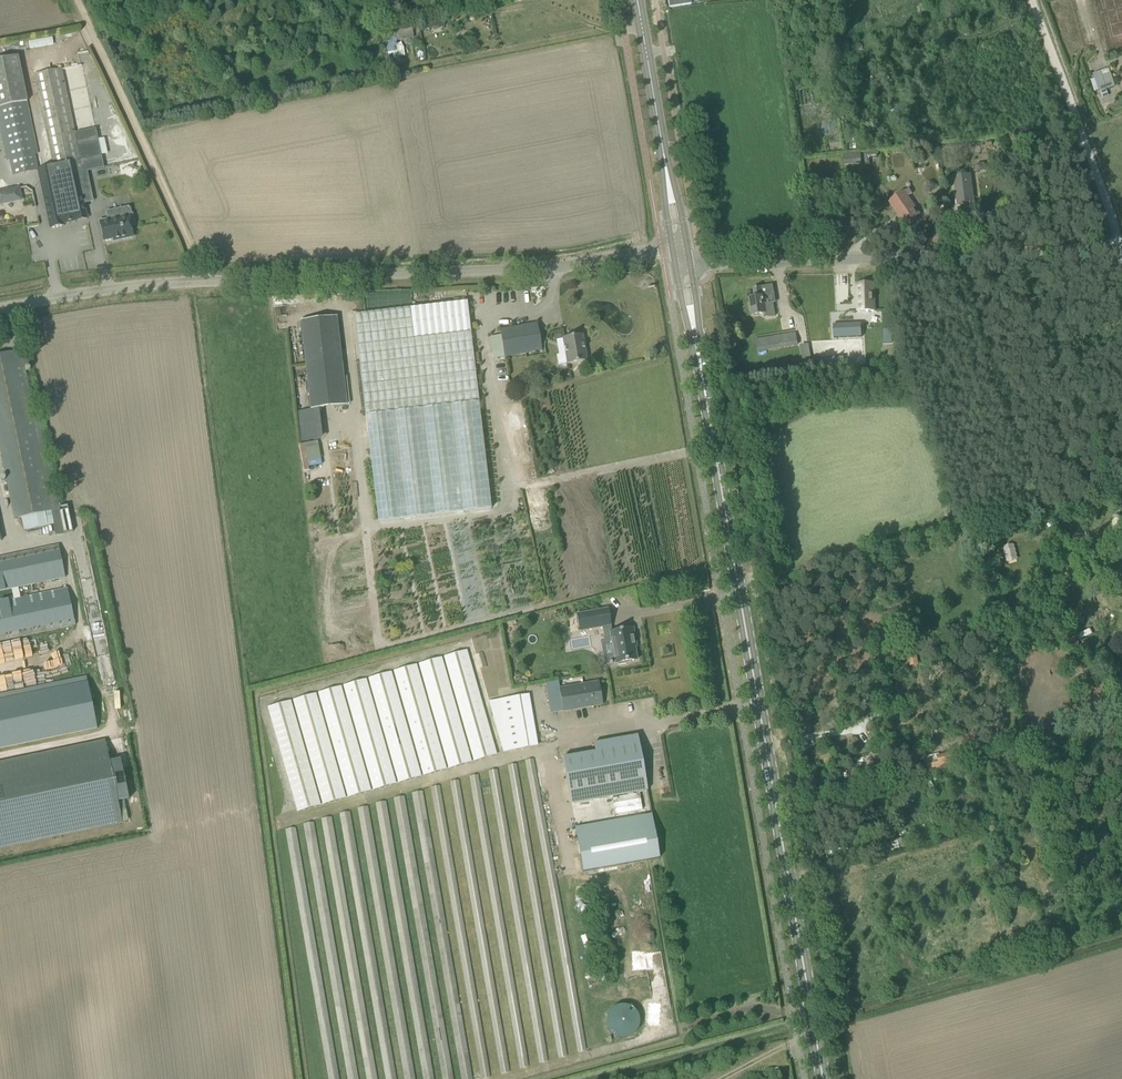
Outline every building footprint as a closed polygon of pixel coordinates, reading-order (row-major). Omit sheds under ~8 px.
[(444,26),(442,19),(423,23),(425,30),(444,26)] [(412,33),(410,24),(394,27),(396,36),(412,33)] [(20,69),(18,57),(0,61),(0,73),(20,69)] [(20,69),(0,73),(0,85),(23,80),(20,69)] [(76,145),(60,69),(34,75),(53,167),(80,162),(101,157),(98,140),(76,145)] [(1109,69),(1100,72),(1093,74),(1095,79),(1091,80),(1095,91),(1099,90),(1102,97),(1108,95),(1107,90),(1115,86),(1109,69)] [(23,80),(0,85),(0,96),(25,91),(23,80)] [(27,102),(25,91),(0,96),(0,134),(6,161),(10,161),(13,175),(38,170),(34,155),(38,154),(27,102)] [(861,152),(843,154),(844,165),(862,164),(861,152)] [(87,217),(81,190),(90,189),(87,174),(78,176),(78,173),(77,173),(40,181),(49,224),(50,229),(64,226),(63,222),(87,217)] [(973,203),(970,175),(954,177),(958,205),(973,203)] [(18,188),(0,192),(0,204),(21,199),(18,188)] [(919,215),(913,205),(908,197),(912,194),(909,189),(904,192),(898,196),(889,202),(897,214),(900,212),(908,223),(919,215)] [(133,237),(131,226),(134,226),(132,215),(120,217),(119,210),(106,212),(108,220),(99,222),(103,242),(112,240),(113,241),(133,237)] [(857,285),(858,311),(874,311),(873,284),(857,285)] [(749,299),(752,316),(764,314),(764,318),(775,316),(773,303),(764,305),(763,297),(762,297),(761,287),(753,289),(754,298),(749,299)] [(410,308),(353,315),(355,326),(365,415),(378,524),(491,511),(478,402),(468,313),(467,302),(410,308)] [(336,317),(300,321),(302,332),(305,366),(310,409),(346,405),(341,362),(337,328),(336,317)] [(833,325),(834,336),(834,339),(862,338),(861,323),(833,325)] [(541,351),(538,335),(536,324),(500,330),(502,341),(505,357),(541,351)] [(798,344),(796,333),(756,340),(757,351),(798,344)] [(582,335),(568,337),(562,338),(567,364),(587,361),(582,335)] [(30,386),(28,377),(23,378),(21,368),(29,366),(26,350),(17,352),(0,355),(0,450),(7,485),(15,519),(50,512),(55,536),(73,532),(67,505),(56,508),(30,386)] [(937,538),(936,530),(917,535),(919,542),(937,538)] [(20,598),(18,588),(66,578),(59,545),(0,558),(0,592),(11,590),(13,599),(0,602),(0,642),(75,626),(68,589),(20,598)] [(610,625),(607,609),(577,615),(580,631),(610,625)] [(636,646),(635,642),(633,628),(610,632),(615,664),(618,663),(618,665),(626,664),(626,662),(637,660),(634,647),(636,646)] [(496,755),(466,651),(444,657),(474,761),(496,755)] [(449,768),(470,762),(440,658),(419,664),(449,768)] [(506,660),(500,661),(504,687),(510,686),(506,660)] [(445,770),(415,665),(394,671),(424,776),(445,770)] [(420,777),(390,672),(369,678),(399,783),(420,777)] [(0,695),(0,748),(97,728),(86,677),(0,695)] [(395,784),(365,679),(344,685),(374,790),(395,784)] [(602,705),(598,682),(560,689),(563,711),(602,705)] [(370,791),(340,687),(319,693),(349,797),(370,791)] [(345,798),(315,694),(294,700),(323,805),(345,798)] [(529,695),(500,700),(508,751),(537,745),(529,695)] [(319,806),(290,701),(268,707),(298,812),(319,806)] [(594,752),(568,757),(562,758),(571,804),(648,790),(638,735),(593,743),(594,752)] [(122,823),(117,802),(128,799),(120,760),(109,763),(105,741),(0,763),(0,848),(122,823)] [(930,770),(955,765),(953,754),(937,757),(938,760),(928,762),(930,770)] [(555,924),(562,922),(536,758),(525,760),(530,788),(521,790),(517,763),(508,765),(511,788),(501,790),(498,769),(490,770),(507,880),(516,879),(512,854),(524,852),(529,882),(537,881),(534,861),(536,861),(535,856),(544,854),(555,924)] [(479,774),(471,775),(487,883),(496,881),(493,861),(492,861),(479,774)] [(460,779),(452,780),(461,846),(469,845),(460,779)] [(441,785),(433,786),(446,884),(455,883),(441,785)] [(615,814),(642,810),(639,793),(612,797),(615,814)] [(659,858),(653,825),(577,839),(580,855),(583,872),(659,858)] [(466,870),(469,881),(474,880),(473,877),(476,876),(473,867),(466,870)] [(1059,887),(1049,890),(1051,897),(1061,894),(1059,887)] [(515,922),(523,921),(520,898),(517,898),(516,892),(511,892),(515,922)] [(503,918),(499,903),(497,903),(495,893),(490,894),(496,920),(503,918)] [(453,912),(456,921),(463,919),(460,909),(453,912)] [(504,938),(504,931),(499,931),(500,952),(507,952),(507,938),(504,938)] [(630,1003),(604,1011),(613,1039),(639,1031),(630,1003)] [(348,1078),(358,1078),(357,1067),(347,1068),(348,1078)] [(338,1069),(328,1071),(329,1078),(340,1078),(338,1069)]
